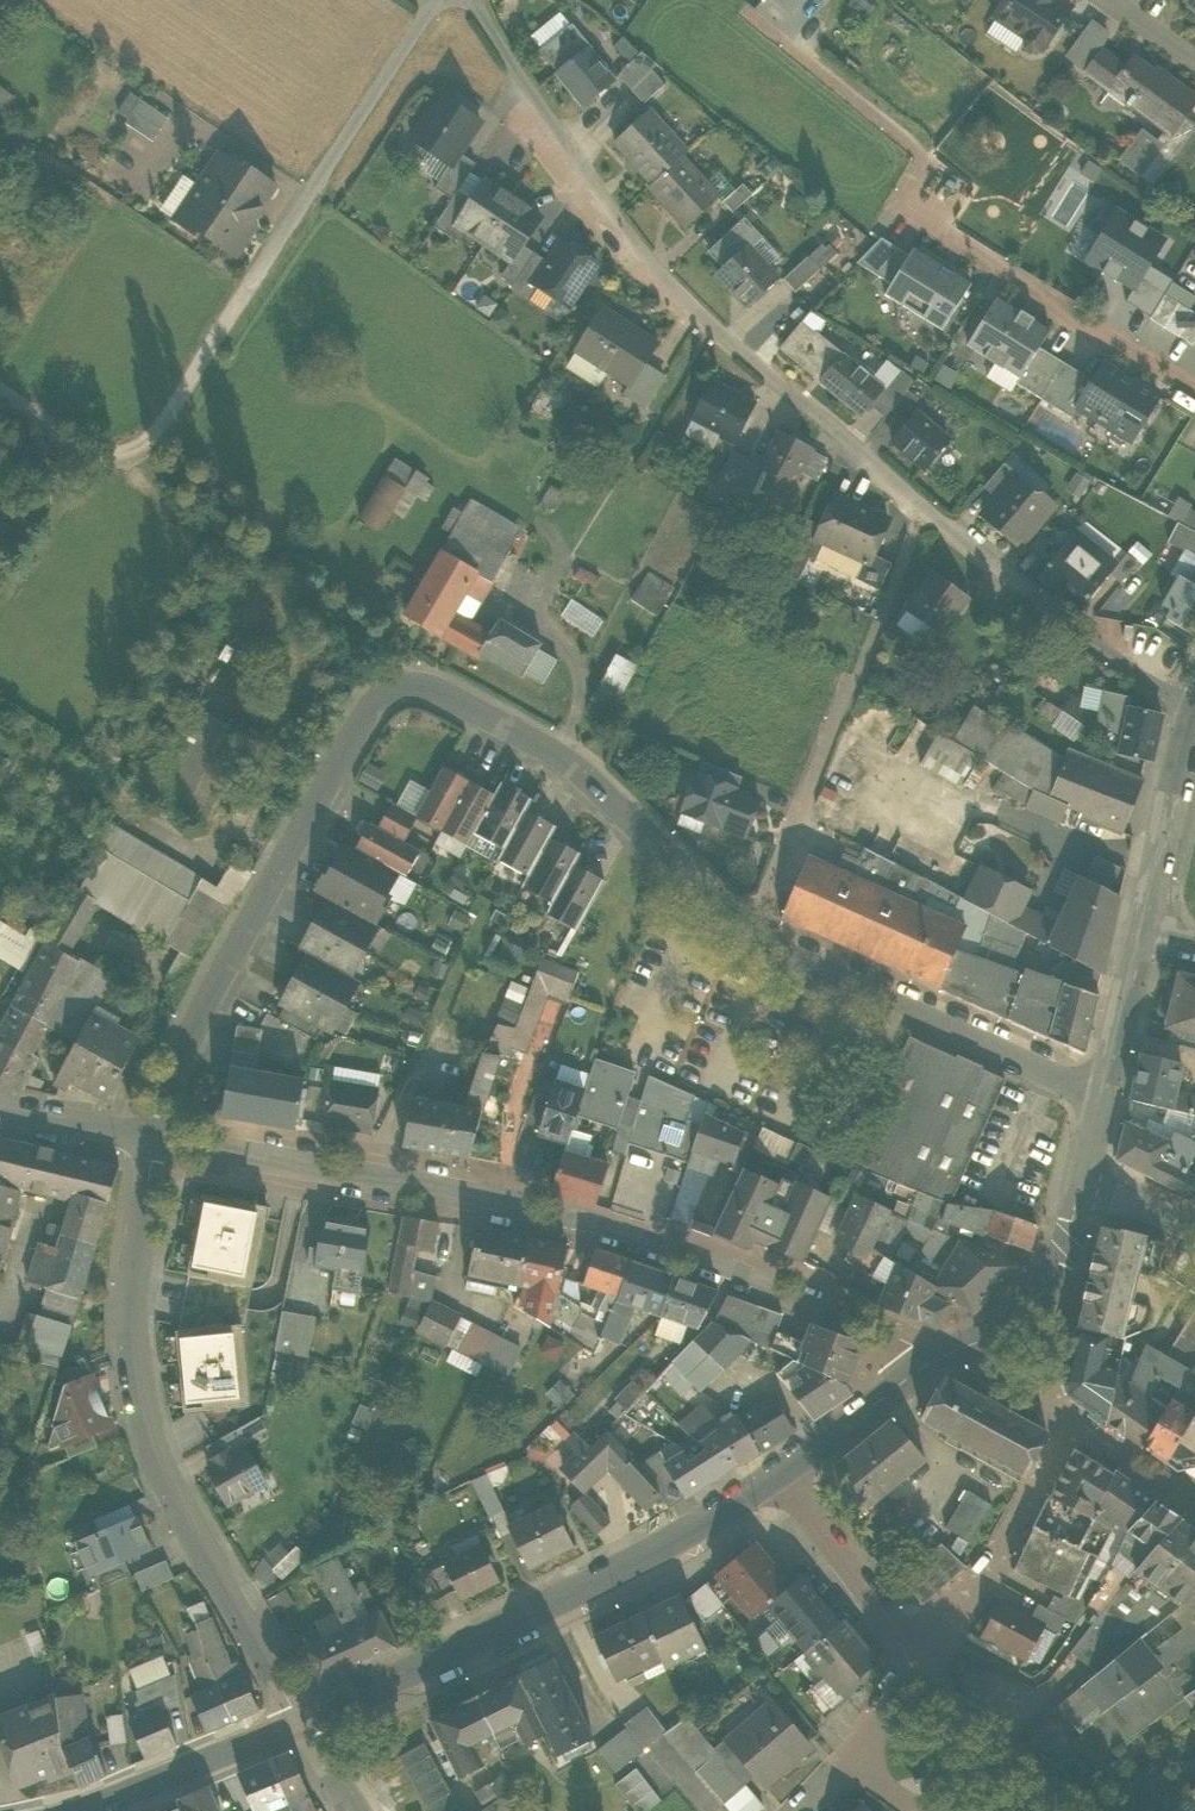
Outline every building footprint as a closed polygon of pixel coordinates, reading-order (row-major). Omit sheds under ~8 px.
[(787,12),(798,0),(772,0),(787,12)] [(1031,53),(1038,52),(1040,49),(1043,50),(1071,7),(1060,0),(1005,0),(993,18),(1026,39),(1024,42),(1025,49),(1031,53)] [(1194,9),(1194,0),(1186,0),(1185,2),(1194,9)] [(531,36),(543,51),(573,28),(561,13),(531,36)] [(1082,66),(1088,71),(1102,51),(1098,47),(1108,34),(1092,22),(1069,53),(1083,63),(1082,66)] [(543,51),(560,72),(590,48),(574,27),(573,28),(543,51)] [(605,67),(590,48),(560,72),(558,74),(585,108),(616,84),(603,68),(605,67)] [(1165,130),(1172,136),(1184,119),(1194,104),(1194,97),(1167,77),(1165,80),(1134,58),(1126,68),(1102,51),(1088,71),(1086,73),(1111,91),(1113,87),(1130,100),(1127,103),(1165,130)] [(619,77),(632,91),(651,71),(658,64),(642,52),(619,77)] [(664,86),(651,71),(632,91),(644,104),(664,86)] [(1,112),(14,95),(0,84),(0,112),(1,112)] [(450,165),(452,166),(460,154),(481,122),(445,99),(437,111),(430,112),(412,140),(450,165)] [(141,100),(133,112),(161,130),(169,118),(141,100)] [(153,142),(161,130),(133,112),(126,124),(153,142)] [(615,143),(652,184),(686,152),(674,139),(669,143),(661,134),(666,129),(650,112),(615,143)] [(1179,151),(1194,129),(1194,128),(1184,119),(1172,136),(1167,142),(1179,151)] [(669,143),(674,139),(666,129),(661,134),(669,143)] [(1179,151),(1175,156),(1190,167),(1194,160),(1194,129),(1179,151)] [(1167,142),(1172,136),(1165,130),(1156,142),(1144,133),(1122,162),(1153,185),(1175,156),(1179,151),(1167,142)] [(199,232),(236,257),(257,226),(257,225),(256,219),(263,218),(260,202),(266,201),(267,202),(277,186),(248,166),(245,170),(220,153),(198,185),(200,186),(185,209),(191,213),(182,225),(197,236),(199,232)] [(435,188),(452,200),(458,192),(470,173),(476,164),(460,154),(452,166),(450,165),(435,188)] [(650,188),(687,227),(714,202),(703,191),(708,186),(707,184),(683,158),(650,188)] [(1101,169),(1088,161),(1081,174),(1094,182),(1101,169)] [(470,173),(458,192),(472,201),(484,182),(470,173)] [(723,203),(736,191),(719,173),(707,184),(708,186),(719,197),(718,199),(722,204),(723,203)] [(459,227),(485,244),(515,198),(509,194),(507,197),(497,190),(484,182),(472,201),(456,225),(459,227)] [(723,203),(731,212),(752,193),(744,184),(736,191),(723,203)] [(714,202),(718,199),(719,197),(708,186),(703,191),(714,202)] [(498,187),(497,190),(507,197),(509,194),(498,187)] [(456,225),(472,201),(458,192),(452,200),(434,227),(451,238),(459,227),(456,225)] [(522,202),(515,198),(485,244),(512,261),(513,262),(523,246),(541,220),(528,211),(519,205),(522,202)] [(530,207),(522,202),(519,205),(528,211),(530,207)] [(1104,203),(1088,229),(1101,237),(1117,211),(1104,203)] [(176,221),(182,225),(191,213),(185,209),(176,221)] [(1101,237),(1087,260),(1088,260),(1104,270),(1101,273),(1116,282),(1118,279),(1133,288),(1135,289),(1149,266),(1165,240),(1117,211),(1101,237)] [(709,255),(722,269),(744,249),(747,251),(759,240),(743,223),(709,255)] [(1084,227),(1070,251),(1086,262),(1088,260),(1087,260),(1101,237),(1088,229),(1084,227)] [(762,237),(759,240),(747,251),(764,270),(766,268),(779,256),(762,237)] [(857,263),(891,284),(909,255),(881,238),(857,263)] [(539,287),(569,307),(597,265),(563,242),(549,263),(535,284),(539,287)] [(822,245),(807,260),(818,273),(838,255),(828,245),(826,249),(822,245)] [(501,277),(514,286),(535,254),(523,246),(513,262),(512,261),(501,277)] [(914,248),(909,255),(891,284),(885,295),(943,331),(971,284),(953,272),(919,252),(914,248)] [(922,248),(919,252),(953,272),(955,268),(922,248)] [(764,270),(747,251),(744,249),(722,269),(716,274),(746,307),(776,279),(766,268),(764,270)] [(549,263),(535,254),(514,286),(512,290),(529,301),(539,287),(535,284),(549,263)] [(783,280),(794,294),(818,273),(807,260),(783,280)] [(1133,288),(1125,301),(1151,317),(1165,295),(1174,281),(1149,266),(1135,289),(1133,288)] [(1166,295),(1189,309),(1194,300),(1194,297),(1173,283),(1166,295)] [(1166,295),(1165,295),(1151,317),(1150,319),(1192,345),(1194,340),(1194,313),(1189,309),(1166,295)] [(995,363),(1020,378),(1020,379),(1039,348),(1050,330),(1034,320),(1035,319),(1021,311),(1020,312),(997,297),(967,345),(995,363)] [(603,309),(576,351),(609,372),(629,385),(631,386),(644,364),(658,344),(637,330),(635,334),(622,326),(625,323),(603,309)] [(812,314),(802,325),(815,337),(817,335),(827,323),(812,314)] [(637,330),(625,323),(622,326),(635,334),(637,330)] [(781,349),(815,379),(839,352),(817,335),(815,337),(802,325),(781,349)] [(1064,363),(1039,348),(1020,379),(1020,378),(1016,384),(1041,399),(1064,363)] [(600,385),(609,372),(576,351),(568,365),(569,369),(596,386),(600,385)] [(815,379),(819,383),(842,354),(839,352),(815,379)] [(858,413),(861,416),(870,404),(883,387),(872,378),(842,354),(819,383),(858,413)] [(887,360),(872,378),(883,387),(888,391),(903,373),(887,360)] [(1011,393),(1016,384),(1020,378),(995,363),(986,377),(1011,393)] [(1071,418),(1078,406),(1077,406),(1092,380),(1064,363),(1041,399),(1071,418)] [(1158,397),(1103,363),(1092,380),(1077,406),(1078,406),(1096,418),(1095,419),(1131,441),(1158,397)] [(624,393),(645,406),(664,377),(644,364),(631,386),(629,385),(624,393)] [(943,365),(933,380),(949,390),(959,375),(943,365)] [(903,373),(888,391),(886,392),(898,402),(908,389),(914,382),(903,373)] [(711,382),(710,384),(734,396),(735,394),(711,382)] [(720,436),(735,444),(755,404),(735,394),(734,396),(710,384),(693,418),(722,433),(720,436)] [(888,413),(898,402),(886,392),(888,391),(883,387),(870,404),(885,417),(888,413)] [(919,398),(908,389),(898,402),(888,413),(899,422),(919,398)] [(893,442),(926,470),(949,442),(916,414),(893,442)] [(722,433),(693,418),(687,430),(716,445),(720,436),(722,433)] [(768,493),(790,505),(799,488),(794,485),(800,473),(812,450),(813,449),(780,432),(766,459),(760,470),(761,470),(776,478),(768,493)] [(800,473),(817,482),(828,459),(812,450),(800,473)] [(752,452),(748,460),(733,452),(721,476),(735,484),(750,492),(761,470),(760,470),(766,459),(752,452)] [(1014,452),(1004,463),(1019,476),(1016,480),(1034,497),(1042,496),(1047,489),(1046,480),(1014,452)] [(984,487),(996,498),(1013,478),(1016,480),(1019,476),(1004,463),(984,487)] [(731,493),(731,492),(735,484),(721,476),(716,485),(731,493)] [(360,517),(380,530),(405,490),(384,477),(360,517)] [(998,529),(1015,544),(1020,538),(1025,533),(1029,536),(1054,506),(1042,496),(1034,497),(1016,480),(1013,478),(996,498),(982,515),(985,518),(986,523),(993,530),(998,529)] [(746,500),(750,492),(735,484),(731,492),(746,500)] [(816,539),(824,542),(816,559),(857,577),(864,561),(869,563),(873,555),(889,521),(836,496),(822,527),(816,539)] [(1167,517),(1177,523),(1182,525),(1190,508),(1192,504),(1177,497),(1167,517)] [(476,573),(492,582),(523,529),(473,500),(465,515),(453,535),(443,554),(476,573)] [(1194,532),(1194,511),(1190,508),(1182,525),(1194,532)] [(442,529),(453,535),(465,515),(453,509),(442,529)] [(809,561),(814,563),(816,559),(824,542),(816,539),(822,527),(808,520),(793,553),(809,561)] [(1194,555),(1194,532),(1182,525),(1177,523),(1168,541),(1184,550),(1194,555)] [(1037,556),(1042,559),(1048,552),(1044,548),(1055,534),(1046,527),(1030,547),(1039,554),(1037,556)] [(1036,582),(1074,613),(1114,563),(1076,532),(1055,558),(1049,565),(1036,582)] [(1024,542),(1029,536),(1025,533),(1020,538),(1024,542)] [(4,567),(13,549),(0,543),(0,565),(4,567)] [(1180,578),(1194,588),(1194,555),(1184,550),(1171,573),(1180,578)] [(1055,558),(1048,552),(1042,559),(1049,565),(1055,558)] [(809,561),(793,553),(783,575),(798,582),(809,561)] [(408,615),(441,634),(450,617),(465,591),(476,573),(443,554),(407,614),(408,615)] [(1109,573),(1121,582),(1136,563),(1125,554),(1109,573)] [(879,590),(891,563),(873,555),(869,563),(864,561),(857,577),(856,579),(879,590)] [(574,579),(594,589),(599,578),(580,568),(574,579)] [(465,591),(482,600),(492,582),(476,573),(465,591)] [(907,610),(942,634),(967,599),(933,574),(907,610)] [(1194,635),(1194,588),(1180,578),(1162,607),(1170,612),(1166,618),(1194,635)] [(631,600),(656,616),(666,602),(640,585),(631,600)] [(561,615),(593,637),(604,621),(572,599),(561,615)] [(931,649),(942,634),(907,610),(897,624),(931,649)] [(466,626),(450,617),(441,634),(441,635),(456,644),(466,626)] [(499,622),(489,639),(479,653),(480,654),(522,679),(524,675),(539,649),(542,645),(502,621),(503,621),(500,620),(499,622)] [(489,639),(466,626),(456,644),(479,656),(480,654),(479,653),(489,639)] [(524,675),(542,685),(557,660),(539,649),(524,675)] [(590,700),(611,711),(636,666),(616,655),(590,700)] [(1090,710),(1099,712),(1104,691),(1084,687),(1080,703),(1090,710)] [(1131,697),(1104,691),(1099,712),(1097,720),(1121,737),(1128,707),(1129,708),(1131,697)] [(1061,710),(1085,726),(1089,720),(1090,720),(1095,714),(1090,710),(1080,703),(1070,697),(1059,711),(1060,711),(1061,710)] [(1038,713),(1052,722),(1060,711),(1059,711),(1046,701),(1038,713)] [(190,705),(164,759),(148,793),(204,826),(247,736),(190,705)] [(979,757),(989,763),(1009,730),(973,707),(953,740),(979,757)] [(1117,753),(1151,761),(1162,715),(1129,708),(1128,707),(1121,737),(1117,753)] [(1073,742),(1085,726),(1061,710),(1060,711),(1052,722),(1050,725),(1073,742)] [(1034,791),(1049,798),(1064,760),(1010,727),(1009,730),(989,763),(1003,772),(1031,789),(1033,790),(1034,791)] [(946,737),(946,736),(939,732),(920,764),(927,768),(946,737)] [(927,768),(959,787),(965,777),(979,757),(953,740),(946,736),(946,737),(927,768)] [(1068,805),(1081,810),(1100,762),(1068,749),(1064,760),(1049,798),(1067,806),(1068,805)] [(697,775),(727,786),(732,773),(702,761),(697,775)] [(1143,780),(1100,762),(1081,810),(1079,817),(1122,833),(1123,832),(1143,780)] [(417,818),(442,832),(469,782),(444,768),(417,818)] [(1005,795),(1025,807),(1033,791),(1034,791),(1033,790),(1031,789),(1003,772),(991,791),(1003,798),(1005,795)] [(741,777),(732,773),(727,786),(736,790),(741,777)] [(720,827),(744,837),(759,799),(736,790),(727,786),(697,775),(696,777),(688,781),(685,788),(689,796),(685,807),(695,811),(698,819),(706,822),(714,818),(722,821),(720,827)] [(495,796),(469,782),(442,832),(467,845),(474,833),(495,796)] [(501,783),(495,796),(474,833),(504,850),(526,810),(532,800),(501,783)] [(1067,806),(1049,798),(1034,791),(1033,791),(1025,807),(1060,823),(1067,806)] [(392,804),(385,817),(410,830),(417,818),(392,804)] [(683,812),(698,819),(695,811),(685,807),(683,812)] [(546,821),(526,810),(504,850),(498,860),(528,877),(550,837),(556,827),(546,821)] [(403,843),(410,830),(385,817),(378,829),(403,843)] [(398,873),(406,877),(420,852),(403,843),(378,829),(370,824),(367,823),(363,823),(358,833),(359,836),(362,838),(356,849),(398,873)] [(116,827),(102,850),(189,902),(203,879),(116,827)] [(580,854),(550,837),(528,877),(523,887),(553,904),(574,864),(580,854)] [(320,895),(328,899),(370,923),(398,873),(356,849),(348,845),(320,895)] [(866,848),(859,862),(852,876),(911,903),(924,878),(866,848)] [(165,943),(189,902),(102,850),(79,890),(77,889),(53,928),(56,930),(51,939),(52,940),(31,976),(29,976),(12,1006),(41,1025),(77,1044),(93,1014),(94,1014),(105,995),(114,979),(67,954),(97,903),(165,943)] [(246,855),(241,853),(236,854),(233,857),(232,862),(234,866),(239,869),(245,868),(248,864),(248,859),(246,855)] [(836,869),(852,876),(859,862),(843,855),(836,869)] [(938,989),(957,947),(966,927),(911,903),(852,876),(836,869),(807,856),(781,918),(938,989)] [(1089,882),(1111,893),(1121,870),(1100,860),(1089,882)] [(218,887),(180,951),(200,963),(241,890),(251,872),(245,868),(239,869),(234,866),(232,862),(218,887)] [(605,881),(574,864),(553,904),(547,914),(577,931),(599,892),(605,881)] [(966,901),(1013,926),(1022,906),(1028,892),(981,868),(966,901)] [(1052,890),(1071,899),(1081,878),(1062,869),(1052,890)] [(966,901),(924,878),(911,903),(966,927),(957,947),(995,960),(1002,942),(1003,942),(1014,939),(1018,929),(1013,926),(966,901)] [(1071,899),(1059,925),(1050,946),(1049,946),(1096,972),(1101,974),(1116,908),(1119,897),(1081,878),(1071,899)] [(218,887),(203,879),(189,902),(165,943),(180,952),(180,951),(218,887)] [(378,927),(370,923),(328,899),(314,924),(364,952),(378,927)] [(1025,933),(1049,946),(1050,946),(1059,925),(1022,906),(1013,926),(1018,929),(1025,933)] [(17,968),(33,941),(32,941),(4,923),(0,930),(0,958),(17,968)] [(350,977),(364,952),(314,924),(301,949),(309,954),(350,977)] [(1015,967),(1025,933),(1018,929),(1014,939),(1003,942),(1002,942),(995,960),(1015,967)] [(38,931),(32,941),(33,941),(17,968),(29,976),(31,976),(52,940),(51,939),(38,931)] [(938,989),(1007,1020),(1025,970),(1015,967),(995,960),(957,947),(938,989)] [(173,1012),(200,963),(180,951),(180,952),(163,982),(172,987),(161,1005),(173,1012)] [(359,982),(350,977),(309,954),(295,979),(345,1007),(359,982)] [(1043,976),(1097,995),(1101,974),(1096,972),(1062,960),(1043,976)] [(546,994),(567,1002),(577,975),(541,962),(531,986),(531,989),(546,994)] [(1043,976),(1025,970),(1007,1020),(1083,1053),(1097,995),(1043,976)] [(1180,976),(1168,1027),(1171,1028),(1194,1033),(1194,979),(1180,976)] [(331,1032),(345,1007),(295,979),(281,1004),(285,1006),(323,1027),(331,1032)] [(498,1025),(484,1054),(502,1057),(508,1045),(524,1052),(546,994),(531,989),(515,1028),(498,1025)] [(94,1014),(118,1028),(129,1008),(105,995),(94,1014)] [(22,1091),(24,1087),(30,1076),(38,1058),(27,1053),(41,1025),(12,1006),(0,1029),(0,1079),(22,1091)] [(316,1040),(323,1027),(285,1006),(278,1019),(316,1040)] [(96,1089),(109,1096),(141,1040),(118,1028),(94,1014),(93,1014),(77,1044),(55,1081),(68,1089),(72,1081),(94,1094),(96,1089)] [(234,1051),(258,1055),(263,1030),(238,1026),(234,1051)] [(1194,1049),(1194,1033),(1171,1028),(1168,1042),(1194,1049)] [(948,1203),(950,1204),(951,1202),(949,1201),(956,1185),(958,1186),(959,1184),(957,1183),(968,1159),(969,1160),(970,1158),(968,1157),(979,1133),(981,1134),(982,1132),(980,1131),(991,1107),(993,1108),(994,1106),(992,1105),(1002,1081),(1004,1082),(1005,1081),(1005,1080),(1002,1078),(1001,1079),(981,1070),(982,1070),(979,1069),(979,1070),(974,1072),(960,1065),(958,1060),(958,1059),(956,1058),(956,1059),(934,1049),(934,1048),(932,1047),(932,1048),(913,1039),(909,1037),(909,1038),(908,1039),(910,1040),(900,1063),(898,1063),(897,1065),(899,1066),(888,1090),(886,1089),(885,1091),(887,1092),(876,1116),(874,1115),(873,1117),(875,1118),(865,1142),(863,1141),(862,1143),(864,1144),(855,1164),(853,1163),(852,1165),(917,1191),(933,1197),(948,1203)] [(1188,1087),(1192,1069),(1194,1070),(1194,1049),(1168,1042),(1145,1037),(1130,1100),(1194,1116),(1194,1088),(1188,1087)] [(502,1058),(502,1057),(484,1054),(482,1053),(464,1108),(482,1111),(500,1058),(502,1058)] [(957,1055),(956,1058),(958,1059),(958,1060),(960,1065),(974,1072),(979,1070),(979,1069),(982,1070),(983,1067),(957,1055)] [(596,1059),(584,1092),(577,1114),(617,1127),(627,1096),(635,1073),(596,1059)] [(293,1128),(296,1129),(296,1128),(304,1080),(302,1079),(302,1080),(237,1069),(237,1068),(231,1067),(228,1083),(220,1081),(218,1091),(227,1093),(223,1116),(225,1116),(274,1124),(274,1125),(276,1125),(294,1128),(293,1128)] [(24,1087),(42,1091),(43,1082),(30,1076),(24,1087)] [(630,1143),(632,1144),(667,1155),(674,1157),(678,1146),(660,1140),(664,1126),(670,1127),(672,1122),(685,1126),(686,1126),(687,1120),(694,1096),(649,1076),(641,1101),(629,1143),(630,1143)] [(528,1113),(543,1118),(554,1084),(540,1079),(528,1113)] [(568,1142),(577,1114),(584,1092),(555,1082),(554,1084),(543,1118),(538,1132),(568,1142)] [(325,1124),(371,1132),(378,1090),(332,1083),(325,1124)] [(612,1152),(626,1156),(629,1143),(641,1101),(627,1096),(617,1127),(619,1128),(612,1152)] [(479,1125),(482,1111),(464,1108),(412,1099),(403,1146),(470,1158),(477,1130),(479,1125)] [(687,1167),(713,1175),(719,1163),(731,1168),(733,1162),(744,1166),(748,1157),(753,1147),(755,1141),(704,1116),(701,1125),(693,1149),(688,1162),(687,1167)] [(687,1161),(688,1162),(693,1149),(701,1125),(687,1120),(686,1126),(685,1126),(678,1146),(674,1157),(687,1161)] [(1192,1199),(1193,1197),(1194,1192),(1194,1177),(1186,1173),(1194,1154),(1194,1146),(1192,1144),(1173,1135),(1170,1142),(1126,1123),(1117,1160),(1117,1161),(1192,1199)] [(761,1129),(755,1141),(753,1147),(788,1163),(790,1159),(797,1146),(761,1129)] [(47,1196),(58,1152),(0,1138),(0,1185),(22,1192),(23,1190),(47,1196)] [(805,1166),(797,1185),(818,1194),(834,1159),(798,1143),(797,1146),(790,1159),(805,1166)] [(75,1156),(58,1152),(47,1196),(64,1200),(75,1156)] [(552,1193),(596,1206),(608,1167),(565,1153),(564,1153),(553,1188),(552,1193)] [(50,1289),(79,1298),(118,1171),(119,1167),(75,1156),(64,1200),(72,1201),(64,1228),(51,1223),(44,1245),(40,1243),(28,1283),(50,1289)] [(690,1227),(713,1235),(715,1231),(725,1207),(738,1179),(741,1173),(744,1166),(733,1162),(731,1168),(719,1163),(713,1175),(690,1227)] [(795,1245),(818,1194),(797,1185),(782,1178),(778,1187),(758,1178),(754,1186),(738,1179),(725,1207),(715,1231),(736,1241),(739,1232),(776,1249),(781,1238),(795,1245)] [(2,1261),(22,1192),(0,1185),(0,1261),(2,1261)] [(907,1220),(922,1225),(933,1197),(917,1191),(912,1206),(907,1220)] [(831,1200),(818,1194),(795,1245),(791,1255),(804,1261),(831,1200)] [(252,1287),(268,1207),(249,1204),(250,1201),(234,1198),(233,1200),(203,1195),(188,1275),(218,1281),(218,1283),(233,1286),(234,1284),(252,1287)] [(948,1203),(933,1197),(922,1225),(936,1231),(944,1235),(950,1223),(942,1219),(948,1203)] [(871,1247),(884,1223),(889,1213),(856,1201),(838,1240),(867,1255),(871,1247)] [(985,1236),(985,1235),(984,1234),(992,1211),(995,1212),(995,1211),(993,1210),(950,1204),(948,1203),(942,1219),(950,1223),(981,1234),(985,1236)] [(1036,1225),(995,1211),(995,1212),(992,1211),(984,1234),(985,1235),(1029,1251),(1037,1228),(1035,1227),(1036,1225)] [(907,1220),(889,1213),(884,1223),(902,1232),(926,1243),(929,1245),(936,1231),(922,1225),(907,1220)] [(404,1217),(399,1244),(417,1247),(433,1250),(439,1222),(404,1217)] [(337,1268),(333,1290),(359,1294),(369,1229),(347,1225),(347,1226),(323,1222),(316,1265),(337,1268)] [(884,1223),(871,1247),(889,1258),(902,1232),(884,1223)] [(519,1290),(520,1285),(520,1284),(529,1240),(478,1229),(468,1275),(469,1275),(466,1288),(496,1294),(497,1286),(519,1290)] [(1081,1310),(1077,1328),(1110,1335),(1124,1338),(1154,1326),(1160,1314),(1163,1308),(1152,1299),(1157,1280),(1159,1269),(1165,1243),(1110,1230),(1098,1237),(1092,1264),(1085,1296),(1081,1310)] [(944,1235),(936,1231),(929,1245),(952,1256),(961,1242),(944,1235)] [(1023,1267),(1029,1251),(985,1235),(985,1236),(981,1234),(976,1248),(1023,1267)] [(529,1240),(520,1284),(556,1293),(559,1276),(562,1267),(564,1267),(568,1248),(529,1240)] [(917,1258),(909,1271),(934,1286),(934,1288),(952,1299),(974,1313),(1023,1267),(976,1248),(961,1242),(952,1256),(942,1273),(917,1258)] [(926,1243),(917,1258),(942,1273),(952,1256),(929,1245),(926,1243)] [(413,1268),(417,1247),(399,1244),(390,1293),(407,1297),(413,1268)] [(898,1264),(889,1258),(871,1247),(867,1255),(861,1264),(862,1265),(890,1282),(898,1264)] [(599,1290),(608,1293),(620,1297),(632,1262),(596,1250),(595,1254),(584,1285),(599,1290)] [(620,1297),(618,1301),(635,1306),(661,1316),(674,1276),(632,1262),(620,1297)] [(920,1321),(934,1288),(934,1286),(909,1271),(898,1264),(890,1282),(881,1305),(920,1321)] [(407,1297),(431,1302),(438,1274),(413,1268),(407,1297)] [(548,1327),(567,1338),(581,1312),(580,1302),(577,1282),(559,1276),(556,1293),(548,1327)] [(718,1292),(674,1276),(661,1316),(696,1328),(698,1328),(718,1292)] [(548,1327),(556,1293),(520,1284),(520,1285),(524,1286),(514,1306),(548,1327)] [(920,1321),(935,1328),(952,1299),(934,1288),(920,1321)] [(41,1317),(71,1326),(79,1298),(50,1289),(41,1317)] [(356,1309),(359,1294),(333,1290),(331,1305),(356,1309)] [(608,1293),(599,1290),(590,1306),(600,1309),(608,1293)] [(618,1301),(620,1297),(608,1293),(600,1309),(611,1313),(616,1300),(618,1301)] [(728,1295),(713,1322),(750,1339),(769,1349),(776,1331),(783,1315),(728,1295)] [(617,1343),(635,1306),(618,1301),(616,1300),(611,1313),(606,1323),(600,1337),(601,1338),(602,1336),(617,1343)] [(417,1330),(447,1345),(461,1317),(431,1302),(417,1330)] [(580,1302),(581,1312),(606,1323),(611,1313),(600,1309),(590,1306),(580,1302)] [(422,1313),(408,1308),(401,1326),(416,1331),(422,1313)] [(1184,1327),(1194,1334),(1194,1309),(1184,1327)] [(302,1315),(283,1311),(276,1351),(295,1355),(302,1315)] [(15,1354),(24,1357),(37,1315),(28,1312),(15,1354)] [(567,1338),(594,1354),(601,1338),(600,1337),(606,1323),(581,1312),(567,1338)] [(24,1357),(58,1367),(71,1326),(41,1317),(37,1315),(24,1357)] [(316,1318),(302,1315),(295,1355),(308,1357),(316,1318)] [(447,1345),(484,1362),(497,1334),(461,1317),(447,1345)] [(713,1322),(672,1363),(693,1385),(700,1392),(726,1367),(724,1366),(750,1339),(713,1322)] [(250,1406),(242,1325),(223,1327),(223,1325),(207,1326),(207,1328),(176,1331),(184,1413),(214,1410),(214,1412),(231,1410),(231,1408),(250,1406)] [(793,1360),(806,1366),(847,1386),(846,1384),(862,1344),(812,1325),(806,1342),(776,1331),(769,1349),(793,1360)] [(1189,1371),(1194,1363),(1194,1334),(1184,1327),(1165,1358),(1177,1365),(1189,1371)] [(1103,1367),(1110,1335),(1077,1328),(1064,1383),(1069,1395),(1106,1422),(1116,1376),(1117,1370),(1103,1367)] [(527,1349),(497,1334),(484,1362),(514,1377),(527,1349)] [(550,1335),(542,1347),(556,1357),(564,1345),(550,1335)] [(1131,1385),(1116,1376),(1106,1422),(1143,1448),(1171,1401),(1186,1377),(1189,1371),(1177,1365),(1165,1358),(1147,1347),(1131,1385)] [(295,1355),(276,1351),(272,1369),(291,1373),(295,1355)] [(776,1373),(784,1382),(797,1373),(806,1366),(793,1360),(776,1373)] [(53,1383),(67,1387),(67,1386),(92,1376),(86,1363),(80,1365),(56,1376),(53,1383)] [(682,1396),(693,1385),(672,1363),(660,1375),(682,1396)] [(1186,1377),(1194,1382),(1194,1363),(1189,1371),(1186,1377)] [(851,1388),(847,1386),(806,1366),(797,1373),(805,1384),(792,1393),(800,1403),(814,1420),(853,1394),(850,1390),(851,1388)] [(784,1382),(792,1393),(805,1384),(797,1373),(784,1382)] [(48,1447),(50,1451),(64,1445),(92,1433),(112,1425),(92,1376),(67,1386),(67,1387),(48,1447)] [(922,1420),(1024,1476),(1047,1434),(1007,1412),(1008,1411),(985,1399),(945,1377),(922,1420)] [(1171,1401),(1194,1413),(1194,1412),(1194,1382),(1186,1377),(1171,1401)] [(564,1380),(549,1388),(557,1405),(573,1397),(564,1380)] [(615,1400),(626,1410),(645,1391),(634,1381),(615,1400)] [(738,1416),(737,1417),(760,1452),(794,1432),(772,1397),(738,1417),(738,1416)] [(1169,1457),(1194,1413),(1171,1401),(1143,1448),(1166,1464),(1169,1457)] [(376,1411),(360,1405),(353,1424),(369,1431),(376,1411)] [(707,1410),(690,1425),(685,1430),(697,1443),(710,1432),(719,1425),(707,1410)] [(1194,1413),(1169,1457),(1177,1462),(1183,1461),(1192,1448),(1191,1447),(1194,1441),(1194,1412),(1194,1413)] [(260,1417),(235,1431),(243,1445),(268,1431),(260,1417)] [(739,1464),(760,1452),(737,1417),(721,1426),(717,1429),(739,1464)] [(824,1476),(856,1517),(879,1498),(925,1459),(892,1420),(871,1437),(872,1438),(824,1476)] [(681,1428),(685,1430),(690,1425),(687,1422),(681,1428)] [(710,1432),(712,1434),(717,1429),(721,1426),(719,1425),(710,1432)] [(561,1435),(567,1442),(576,1433),(571,1426),(561,1435)] [(714,1480),(739,1464),(717,1429),(712,1434),(703,1441),(708,1450),(699,1456),(714,1480)] [(207,1447),(213,1459),(225,1452),(229,1459),(245,1450),(243,1445),(235,1431),(207,1447)] [(64,1445),(70,1458),(98,1446),(92,1433),(64,1445)] [(579,1455),(583,1459),(593,1450),(576,1433),(567,1442),(579,1455)] [(593,1450),(583,1459),(597,1474),(608,1464),(618,1475),(630,1463),(633,1459),(608,1436),(593,1450)] [(1191,1447),(1192,1448),(1183,1461),(1192,1459),(1194,1458),(1194,1441),(1191,1447)] [(682,1453),(667,1462),(666,1463),(672,1473),(688,1497),(714,1480),(699,1456),(698,1456),(687,1449),(685,1448),(682,1452),(682,1453)] [(220,1491),(227,1504),(265,1482),(247,1449),(245,1450),(229,1459),(225,1452),(213,1459),(217,1465),(209,1470),(212,1477),(211,1479),(217,1491),(220,1491)] [(657,1483),(672,1473),(666,1463),(667,1462),(661,1451),(641,1465),(657,1483)] [(1070,1458),(1034,1529),(1079,1550),(1093,1524),(1095,1519),(1093,1518),(1097,1509),(1114,1474),(1081,1454),(1070,1458)] [(598,1475),(597,1474),(583,1459),(579,1455),(564,1469),(583,1489),(598,1475)] [(1166,1464),(1176,1471),(1194,1469),(1194,1458),(1192,1459),(1183,1461),(1177,1462),(1169,1457),(1166,1464)] [(660,1495),(630,1463),(618,1475),(648,1505),(660,1495)] [(670,1508),(675,1505),(663,1489),(657,1483),(641,1465),(630,1463),(660,1495),(670,1508)] [(1114,1474),(1097,1509),(1106,1515),(1128,1531),(1156,1502),(1157,1500),(1115,1472),(1114,1474)] [(663,1489),(675,1505),(688,1497),(672,1473),(657,1483),(663,1489)] [(480,1496),(490,1517),(505,1510),(494,1489),(480,1496)] [(946,1527),(970,1542),(993,1505),(968,1490),(946,1527)] [(572,1506),(596,1535),(611,1521),(587,1493),(572,1506)] [(856,1517),(895,1568),(918,1550),(879,1498),(856,1517)] [(1182,1519),(1156,1502),(1128,1531),(1152,1548),(1181,1519),(1182,1519)] [(94,1519),(100,1532),(135,1517),(129,1504),(94,1519)] [(509,1526),(529,1568),(573,1546),(552,1505),(509,1526)] [(1102,1522),(1106,1515),(1097,1509),(1093,1518),(1095,1519),(1102,1522)] [(152,1550),(138,1516),(135,1517),(100,1532),(76,1542),(90,1576),(94,1574),(125,1561),(152,1550)] [(1181,1519),(1152,1548),(1134,1570),(1181,1605),(1193,1595),(1194,1593),(1194,1529),(1181,1519)] [(369,1534),(376,1544),(398,1531),(392,1521),(369,1534)] [(1110,1532),(1093,1524),(1079,1550),(1034,1529),(1019,1559),(1044,1571),(1039,1583),(1068,1596),(1089,1553),(1098,1557),(1110,1532)] [(1102,1581),(1118,1591),(1134,1570),(1152,1548),(1128,1531),(1112,1562),(1102,1581)] [(941,1541),(915,1567),(938,1593),(968,1567),(941,1541)] [(262,1560),(273,1570),(290,1553),(280,1542),(262,1560)] [(457,1589),(462,1599),(500,1580),(481,1542),(457,1554),(459,1557),(444,1564),(457,1589)] [(25,1545),(27,1567),(40,1566),(37,1544),(25,1545)] [(734,1595),(753,1618),(767,1605),(790,1587),(754,1544),(717,1574),(734,1595)] [(306,1557),(296,1547),(290,1553),(273,1570),(283,1580),(306,1557)] [(1075,1600),(1098,1557),(1089,1553),(1068,1596),(1075,1600)] [(337,1612),(345,1630),(363,1665),(398,1648),(378,1607),(366,1612),(369,1618),(357,1624),(351,1609),(373,1597),(364,1582),(351,1589),(336,1558),(315,1569),(337,1612)] [(1014,1571),(1039,1583),(1044,1571),(1019,1559),(1014,1571)] [(131,1575),(125,1561),(94,1574),(100,1588),(131,1575)] [(135,1574),(143,1591),(169,1580),(173,1578),(166,1561),(135,1574)] [(443,1562),(426,1570),(443,1597),(457,1589),(444,1564),(443,1562)] [(924,1606),(938,1593),(915,1567),(903,1579),(924,1606)] [(427,1604),(443,1597),(426,1570),(409,1578),(427,1604)] [(1181,1605),(1134,1570),(1118,1591),(1104,1609),(1080,1640),(1110,1663),(1134,1643),(1181,1605)] [(807,1572),(800,1578),(807,1586),(814,1580),(807,1572)] [(717,1574),(706,1583),(723,1604),(734,1595),(717,1574)] [(800,1578),(790,1587),(767,1605),(787,1628),(816,1604),(803,1589),(807,1586),(800,1578)] [(725,1606),(723,1604),(706,1583),(686,1599),(705,1622),(725,1606)] [(820,1601),(807,1586),(803,1589),(816,1604),(820,1601)] [(295,1603),(286,1589),(268,1600),(276,1614),(295,1603)] [(104,1593),(86,1595),(89,1617),(106,1614),(104,1593)] [(1054,1595),(1047,1608),(1064,1618),(1069,1620),(1076,1607),(1054,1595)] [(680,1596),(640,1616),(661,1659),(665,1668),(705,1648),(680,1596)] [(820,1601),(816,1604),(828,1619),(832,1616),(820,1601)] [(186,1609),(196,1625),(212,1618),(203,1602),(186,1609)] [(983,1636),(1026,1659),(1043,1626),(1044,1626),(1031,1618),(1001,1602),(998,1608),(993,1605),(986,1618),(991,1621),(983,1636)] [(1056,1633),(1064,1618),(1047,1608),(1039,1603),(1031,1618),(1044,1626),(1043,1626),(1056,1633)] [(828,1619),(816,1604),(787,1628),(806,1651),(839,1624),(832,1616),(828,1619)] [(839,1610),(832,1616),(839,1624),(842,1621),(846,1618),(839,1610)] [(322,1640),(345,1630),(337,1612),(314,1622),(322,1640)] [(616,1681),(643,1668),(661,1659),(640,1616),(595,1638),(616,1681)] [(198,1629),(205,1654),(222,1647),(229,1665),(231,1664),(212,1618),(196,1625),(198,1629)] [(1115,1749),(1161,1716),(1184,1698),(1185,1698),(1194,1691),(1194,1619),(1144,1656),(1138,1648),(1086,1691),(1062,1711),(1079,1734),(1091,1724),(1115,1749)] [(825,1675),(840,1692),(842,1691),(859,1676),(857,1674),(872,1662),(853,1639),(855,1637),(842,1621),(839,1624),(806,1651),(825,1675)] [(161,1628),(145,1632),(150,1647),(165,1643),(161,1628)] [(205,1654),(198,1629),(186,1632),(194,1658),(205,1654)] [(39,1630),(25,1635),(35,1661),(49,1655),(39,1630)] [(319,1684),(363,1665),(345,1630),(322,1640),(303,1648),(309,1661),(319,1684)] [(760,1649),(768,1643),(761,1635),(754,1641),(760,1649)] [(857,1674),(859,1676),(877,1662),(855,1637),(853,1639),(872,1662),(857,1674)] [(1098,1673),(1110,1663),(1080,1640),(1070,1652),(1098,1673)] [(768,1643),(760,1649),(768,1658),(775,1652),(768,1643)] [(1110,1663),(1098,1673),(1082,1686),(1086,1691),(1138,1648),(1134,1643),(1110,1663)] [(213,1674),(218,1685),(243,1674),(237,1661),(231,1664),(229,1665),(222,1647),(205,1654),(213,1674)] [(201,1678),(201,1679),(213,1674),(205,1654),(194,1658),(193,1659),(201,1678)] [(130,1669),(139,1690),(151,1685),(172,1676),(163,1655),(130,1669)] [(476,1697),(496,1737),(512,1729),(517,1726),(526,1744),(547,1733),(558,1755),(592,1738),(553,1659),(476,1697)] [(665,1668),(661,1659),(643,1668),(648,1678),(666,1669),(665,1668)] [(161,1708),(162,1710),(179,1704),(176,1674),(172,1676),(151,1685),(161,1708)] [(207,1732),(233,1721),(218,1685),(213,1674),(201,1679),(201,1678),(191,1682),(197,1694),(193,1696),(207,1732)] [(258,1711),(243,1674),(218,1685),(233,1721),(258,1711)] [(803,1692),(824,1718),(848,1698),(842,1691),(840,1692),(825,1675),(803,1692)] [(842,1691),(848,1698),(862,1680),(859,1676),(842,1691)] [(56,1695),(57,1697),(76,1694),(75,1681),(59,1683),(55,1683),(56,1695)] [(134,1700),(140,1717),(161,1708),(151,1685),(139,1690),(133,1692),(136,1700),(134,1700)] [(1194,1708),(1194,1691),(1185,1698),(1194,1708)] [(62,1748),(63,1749),(83,1740),(80,1732),(76,1694),(57,1697),(56,1697),(56,1701),(62,1748)] [(86,1694),(76,1694),(80,1732),(83,1740),(90,1737),(86,1694)] [(55,1696),(29,1706),(32,1711),(56,1701),(56,1697),(55,1696)] [(474,1748),(496,1737),(476,1697),(432,1719),(460,1776),(483,1765),(474,1748)] [(1161,1716),(1172,1728),(1194,1709),(1194,1708),(1185,1698),(1184,1698),(1161,1716)] [(72,1771),(63,1749),(62,1748),(56,1701),(32,1711),(29,1706),(0,1718),(0,1739),(19,1786),(49,1774),(51,1779),(72,1771)] [(756,1775),(765,1786),(811,1747),(775,1705),(730,1744),(756,1775)] [(624,1724),(627,1728),(643,1749),(664,1734),(666,1732),(647,1707),(624,1724)] [(162,1710),(161,1708),(140,1717),(130,1722),(145,1759),(177,1745),(162,1710)] [(107,1717),(111,1744),(127,1742),(123,1714),(107,1717)] [(687,1717),(666,1732),(664,1734),(696,1771),(718,1753),(714,1748),(697,1729),(687,1717)] [(613,1772),(643,1749),(627,1728),(597,1752),(613,1772)] [(519,1741),(512,1729),(496,1737),(502,1749),(519,1741)] [(90,1737),(83,1740),(63,1749),(72,1771),(79,1787),(106,1775),(90,1737)] [(726,1738),(714,1748),(718,1753),(745,1785),(756,1775),(730,1744),(726,1738)] [(399,1756),(406,1769),(431,1755),(424,1743),(399,1756)] [(266,1763),(278,1791),(283,1788),(289,1803),(291,1806),(298,1803),(302,1810),(317,1810),(291,1753),(266,1763)] [(745,1785),(718,1753),(696,1771),(724,1804),(746,1786),(745,1785)] [(406,1769),(413,1781),(438,1767),(431,1755),(406,1769)] [(1182,1767),(1194,1784),(1194,1758),(1182,1767)] [(289,1803),(283,1788),(278,1791),(266,1763),(253,1769),(239,1775),(255,1810),(270,1810),(289,1803)] [(413,1781),(419,1793),(444,1780),(438,1767),(413,1781)] [(636,1810),(647,1810),(661,1800),(636,1768),(615,1785),(636,1810)] [(419,1793),(426,1806),(451,1792),(444,1780),(419,1793)] [(746,1786),(724,1804),(730,1810),(759,1810),(764,1807),(746,1786)] [(181,1810),(218,1810),(208,1787),(176,1800),(179,1808),(181,1810)] [(429,1810),(447,1810),(458,1805),(451,1792),(426,1806),(429,1810)] [(291,1806),(289,1803),(270,1810),(293,1810),(291,1806)] [(291,1806),(293,1810),(302,1810),(298,1803),(291,1806)]
